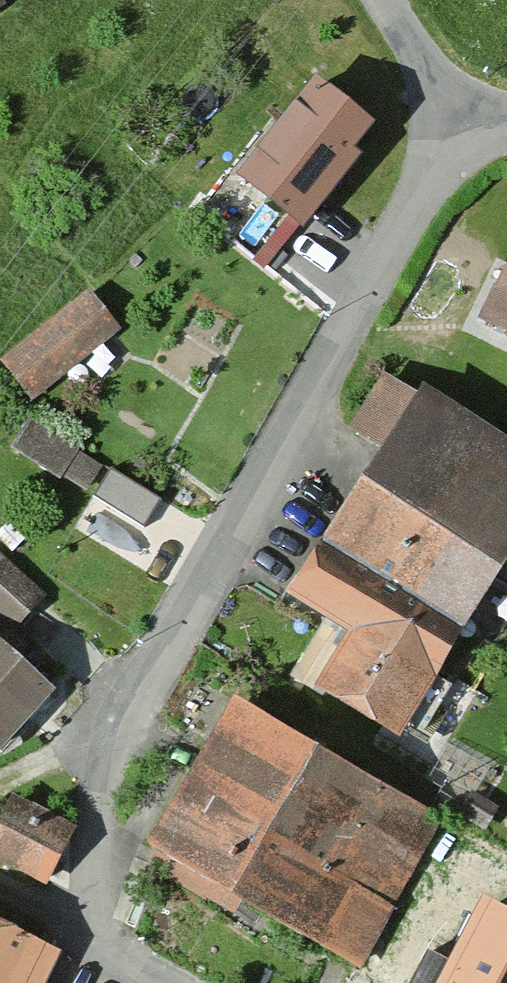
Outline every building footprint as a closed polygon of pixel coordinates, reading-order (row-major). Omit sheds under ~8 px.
[(369,134),(316,92),(242,184),(303,232),(357,165),(349,159),(369,134)] [(486,326),(506,336),(506,281),(486,326)] [(116,333),(89,299),(6,366),(34,400),(116,333)] [(423,403),(298,602),(357,639),(324,692),(397,739),(506,565),(506,456),(423,403)] [(89,483),(106,456),(31,410),(14,437),(89,483)] [(103,462),(93,494),(148,512),(159,481),(103,462)] [(144,522),(108,500),(93,525),(135,549),(169,494),(163,490),(144,522)] [(15,620),(47,582),(0,541),(0,607),(15,620)] [(0,652),(0,753),(51,699),(0,652)] [(333,752),(233,693),(184,777),(144,841),(247,902),(333,752)] [(361,969),(442,818),(333,752),(247,902),(361,969)] [(14,808),(0,838),(0,864),(48,886),(72,835),(14,808)] [(484,902),(451,965),(432,955),(417,982),(506,982),(506,914),(484,902)] [(0,937),(0,982),(47,982),(56,961),(0,937)]
